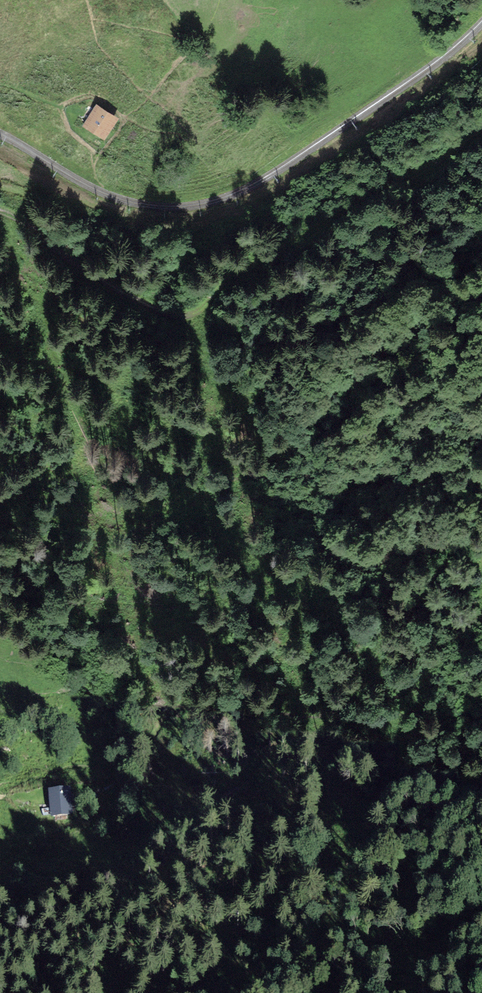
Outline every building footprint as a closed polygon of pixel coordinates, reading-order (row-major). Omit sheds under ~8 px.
[(104,137),(117,116),(98,104),(85,125),(104,137)] [(69,790),(50,792),(52,815),(71,814),(69,790)]
